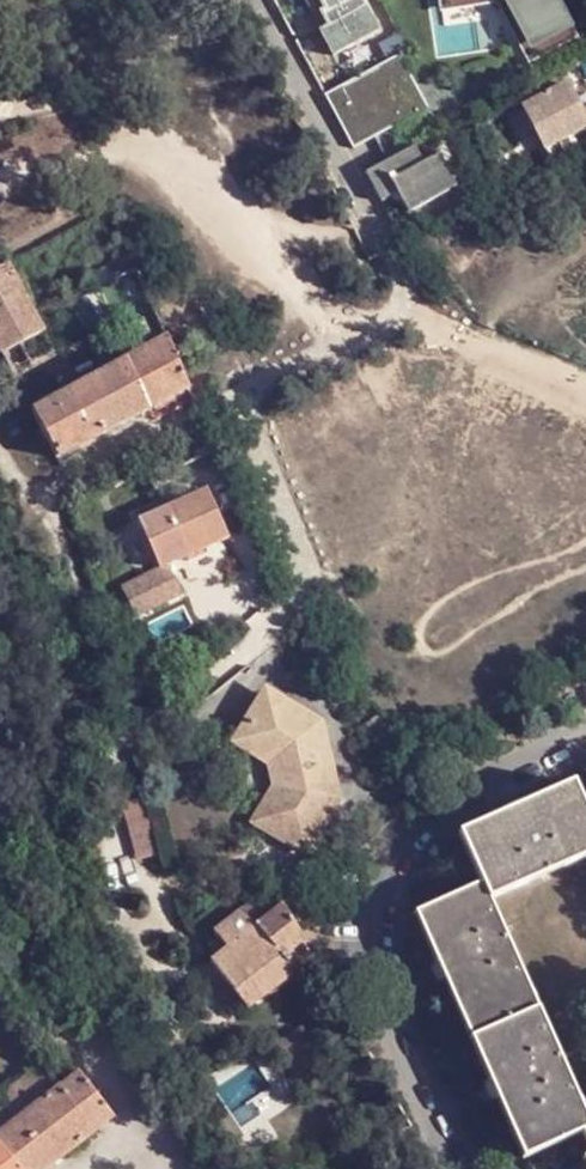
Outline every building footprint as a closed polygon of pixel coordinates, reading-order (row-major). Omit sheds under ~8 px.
[(320,30),(328,26),(321,12),(325,9),(321,0),(304,0),(320,30)] [(325,9),(321,12),(328,26),(320,30),(333,54),(378,30),(361,0),(321,0),(325,9)] [(452,0),(443,0),(445,14),(498,5),(530,66),(580,39),(571,24),(533,44),(511,0),(457,0),(452,1),(452,0)] [(533,44),(571,24),(558,0),(511,0),(533,44)] [(398,54),(324,93),(352,147),(421,111),(404,79),(411,76),(398,54)] [(585,143),(585,108),(580,111),(566,85),(524,108),(554,161),(585,143)] [(415,148),(366,174),(382,204),(394,197),(406,218),(454,191),(435,157),(423,164),(415,148)] [(5,266),(0,269),(0,361),(9,379),(51,356),(15,286),(5,266)] [(185,391),(170,356),(165,341),(29,413),(53,460),(185,391)] [(201,491),(133,524),(155,571),(164,567),(223,539),(201,491)] [(155,571),(117,589),(133,622),(179,599),(164,567),(155,571)] [(261,695),(237,739),(273,757),(282,786),(262,817),(308,847),(339,796),(316,722),(287,703),(285,707),(261,695)] [(482,884),(490,899),(585,857),(585,812),(573,783),(460,833),(482,884)] [(156,797),(122,804),(136,863),(169,855),(156,797)] [(416,914),(472,1039),(538,1010),(490,899),(482,884),(416,914)] [(224,949),(266,917),(254,899),(211,932),(216,939),(224,949)] [(281,957),(301,941),(280,905),(266,917),(224,949),(214,956),(208,962),(245,1008),(292,971),(281,957)] [(206,946),(214,956),(224,949),(216,939),(206,946)] [(583,1131),(585,1130),(585,1117),(538,1010),(472,1039),(525,1157),(583,1131)] [(59,1090),(42,1067),(0,1099),(0,1135),(59,1090)] [(110,1121),(76,1077),(59,1090),(0,1135),(0,1168),(49,1168),(110,1121)]
